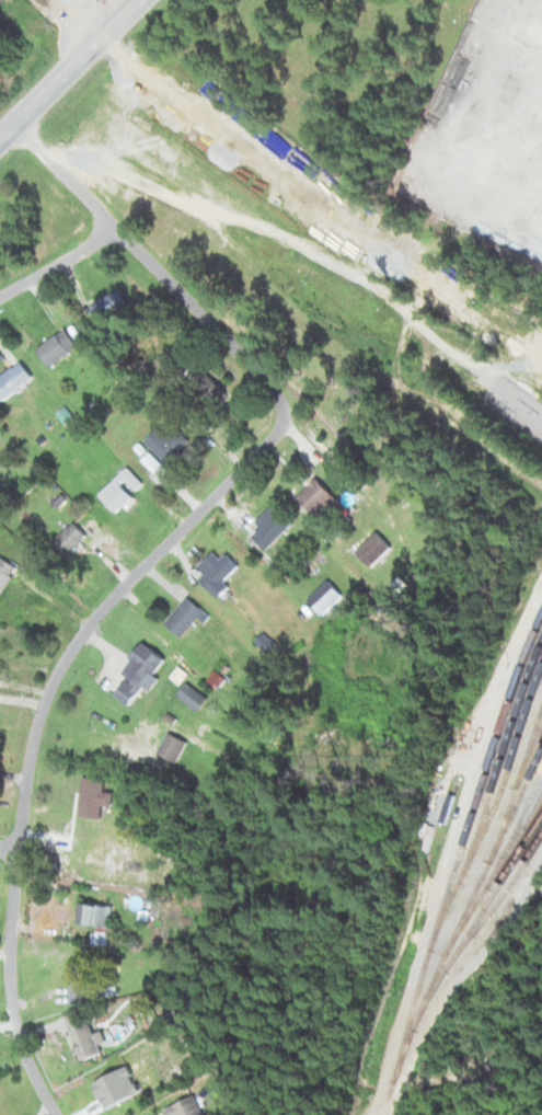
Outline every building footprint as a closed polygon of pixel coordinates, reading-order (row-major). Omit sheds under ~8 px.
[(108,318),(132,309),(125,291),(101,301),(108,318)] [(41,349),(55,368),(83,348),(69,329),(41,349)] [(9,402),(39,378),(26,362),(0,382),(0,392),(9,402)] [(230,394),(211,372),(190,390),(209,412),(230,394)] [(171,439),(162,430),(149,444),(170,465),(195,441),(182,428),(171,439)] [(147,484),(131,468),(103,496),(120,514),(139,496),(137,494),(147,484)] [(301,497),(318,514),(337,495),(320,478),(301,497)] [(250,532),(269,551),(296,524),(277,505),(250,532)] [(66,558),(92,540),(80,524),(55,541),(66,558)] [(359,553),(375,569),(395,548),(380,532),(359,553)] [(225,561),(218,553),(203,568),(209,574),(203,580),(222,599),(233,589),(227,583),(242,568),(230,556),(225,561)] [(22,569),(4,557),(0,563),(0,601),(22,569)] [(169,623),(185,639),(209,614),(192,598),(169,623)] [(135,708),(171,661),(147,643),(125,673),(133,678),(119,697),(135,708)] [(203,712),(211,699),(189,685),(181,698),(203,712)] [(191,743),(173,733),(161,754),(179,764),(191,743)] [(108,780),(85,778),(81,818),(103,820),(108,780)] [(81,926),(98,926),(98,942),(112,942),(114,906),(82,905),(81,926)] [(74,1004),(92,1004),(92,965),(74,965),(74,1004)] [(85,1062),(105,1056),(95,1023),(75,1030),(85,1062)] [(198,1097),(168,1112),(169,1114),(207,1114),(198,1097)]
